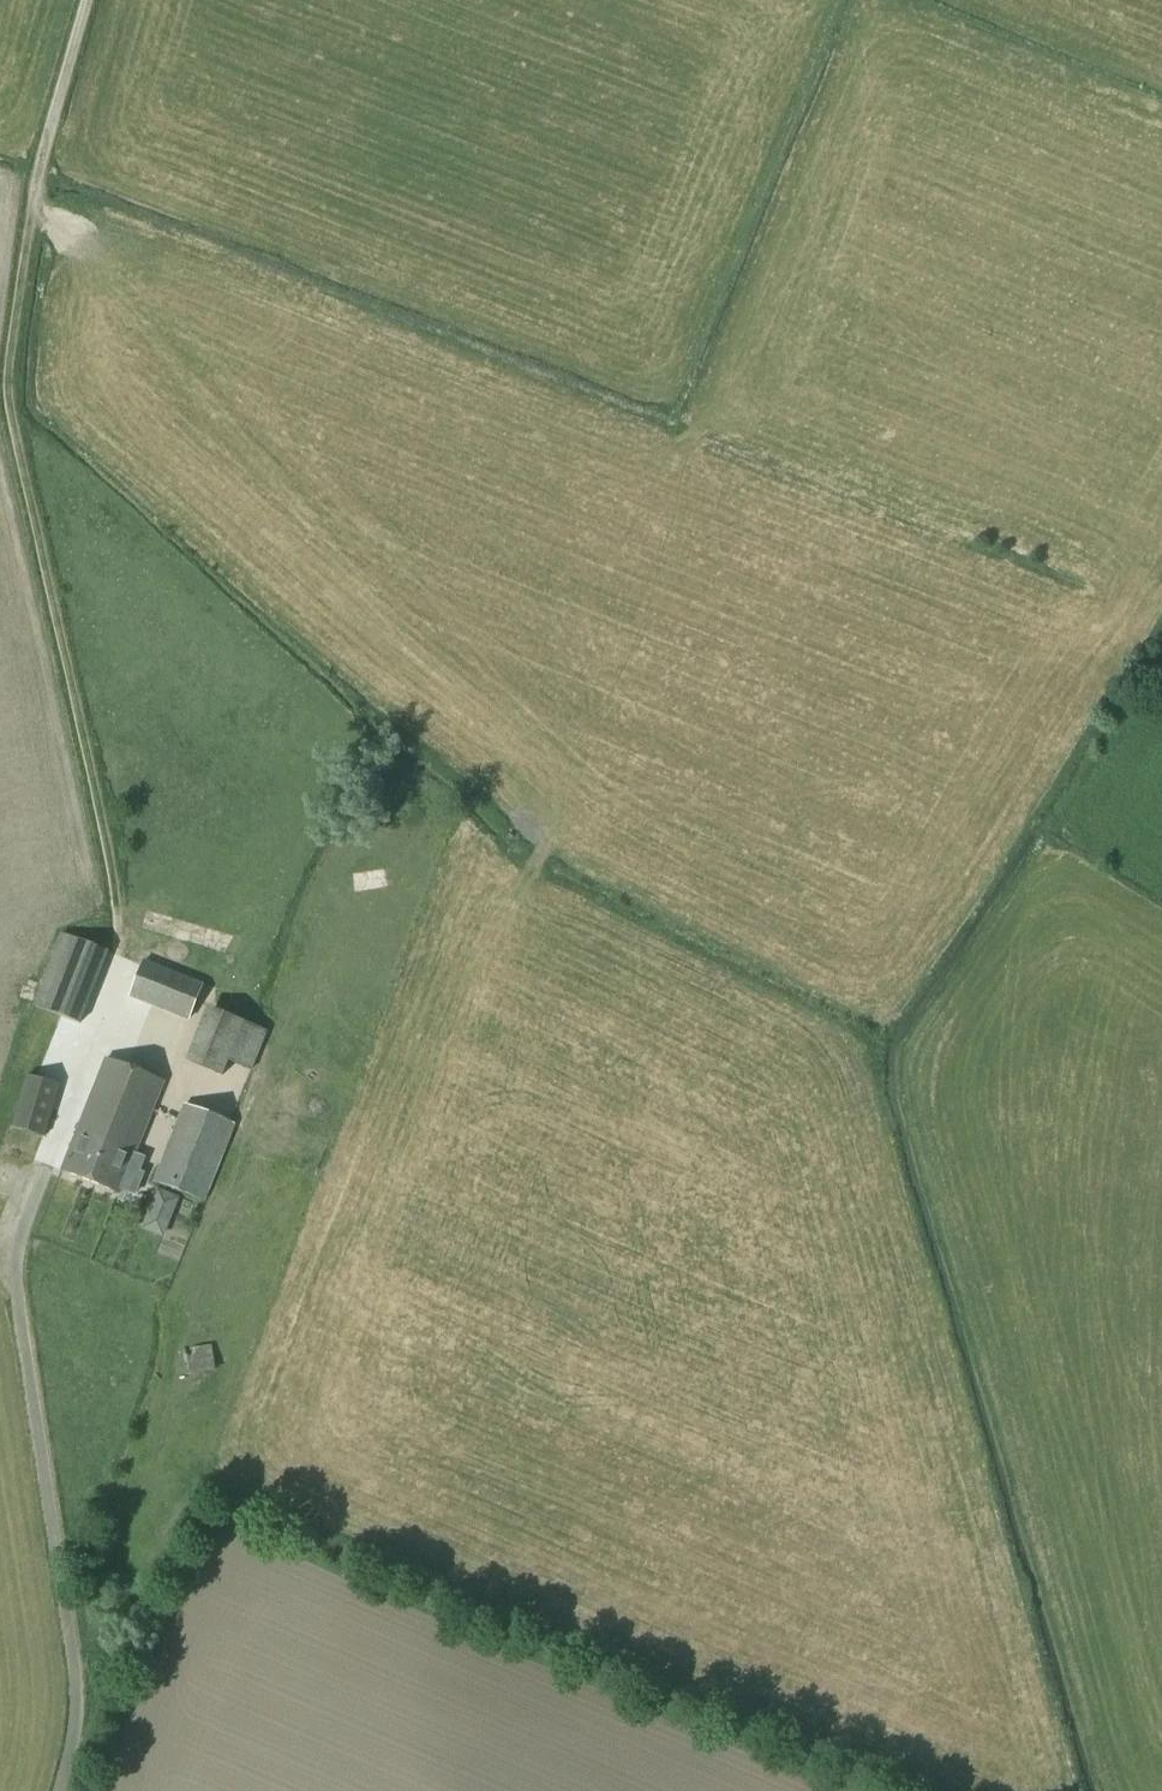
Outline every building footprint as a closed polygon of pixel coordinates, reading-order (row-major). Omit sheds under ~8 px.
[(58,933),(31,1005),(79,1022),(106,951),(58,933)] [(189,1020),(203,984),(145,961),(131,998),(189,1020)] [(251,1071),(266,1033),(244,1024),(229,1062),(251,1071)] [(196,1049),(191,1064),(223,1077),(229,1062),(196,1049)] [(119,1194),(163,1084),(105,1061),(62,1172),(119,1194)] [(43,1138),(58,1084),(29,1076),(14,1129),(43,1138)] [(155,1183),(203,1201),(205,1202),(234,1125),(184,1106),(155,1183)] [(157,1192),(143,1232),(165,1240),(180,1200),(157,1192)] [(187,1377),(217,1372),(213,1346),(182,1352),(187,1377)]
